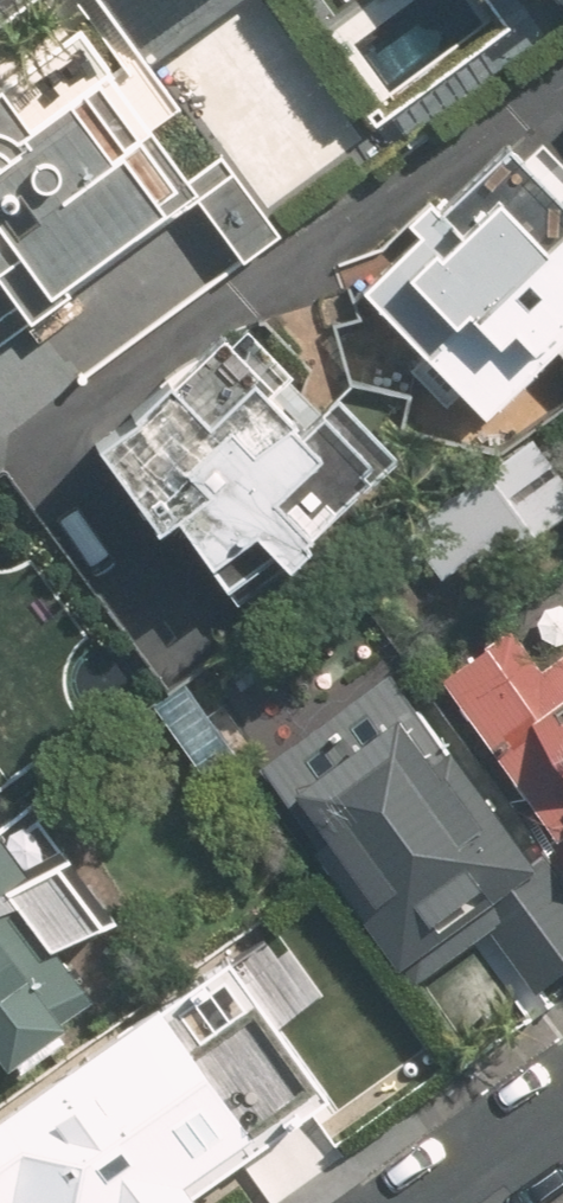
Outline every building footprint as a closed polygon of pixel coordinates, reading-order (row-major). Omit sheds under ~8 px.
[(97,0),(24,0),(0,18),(0,337),(191,197),(232,254),(265,230),(151,75),(97,0)] [(151,75),(254,0),(97,0),(151,75)] [(287,3),(287,8),(289,11),(290,13),(291,17),(294,20),(297,22),(301,24),(304,24),(308,24),(312,24),(315,24),(319,22),(322,19),(324,17),(327,14),(328,10),(330,7),(330,3),(330,0),(287,0),(287,3)] [(502,149),(355,293),(479,416),(549,346),(562,359),(562,209),(502,149)] [(231,328),(72,450),(145,543),(161,531),(215,600),(261,565),(272,579),(309,550),(301,540),(395,468),(231,328)] [(531,456),(494,482),(487,473),(374,553),(426,625),(540,544),(538,540),(562,522),(562,500),(531,456)] [(519,614),(513,606),(486,625),(439,659),(562,830),(562,582),(519,614)] [(416,973),(491,920),(544,995),(562,981),(562,880),(551,863),(545,868),(468,762),(462,767),(398,678),(269,772),(416,973)] [(0,833),(0,1071),(12,1062),(20,1073),(77,1030),(70,1021),(97,1001),(74,967),(124,929),(36,806),(0,833)] [(192,1004),(152,1033),(145,1024),(0,1128),(0,1202),(210,1202),(269,1160),(199,1062),(222,1045),(192,1004)]
